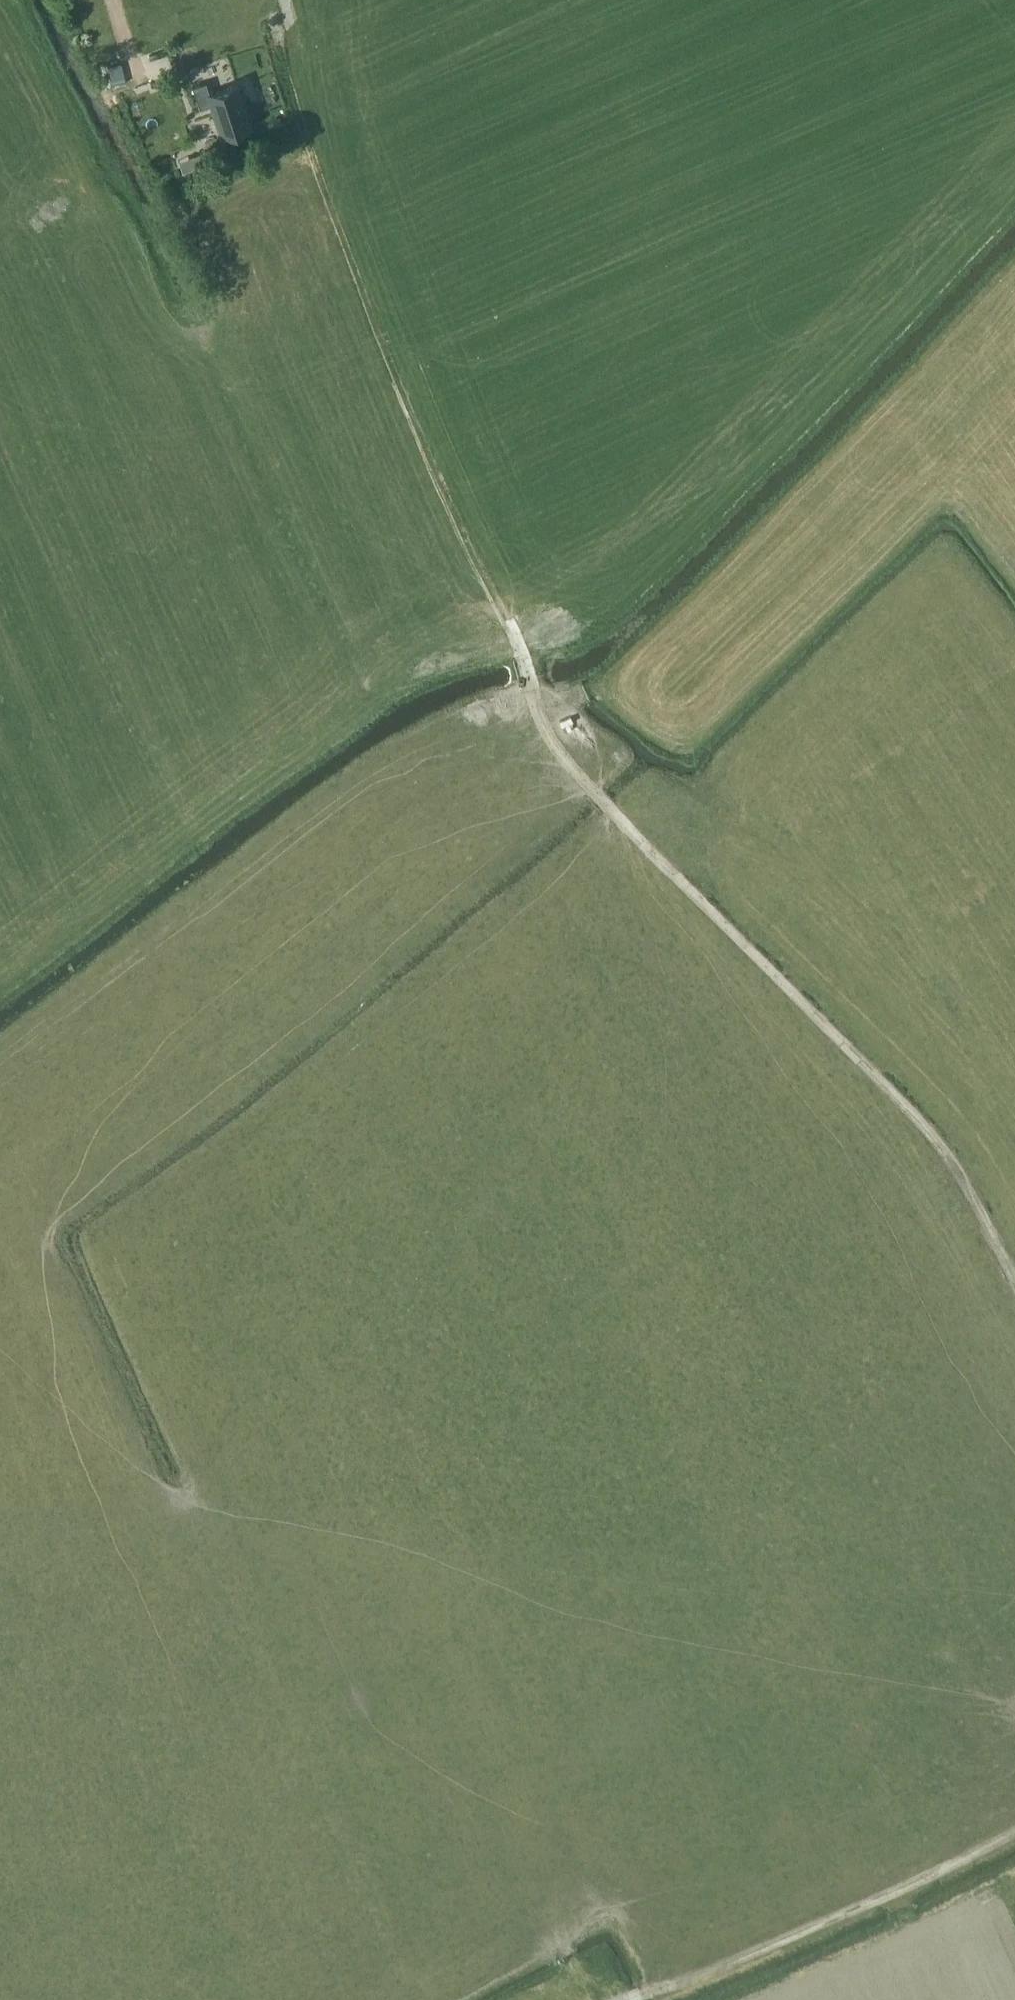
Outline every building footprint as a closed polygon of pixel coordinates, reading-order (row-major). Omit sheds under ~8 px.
[(123,74),(111,77),(113,86),(126,83),(123,74)] [(205,82),(192,86),(199,108),(210,104),(221,136),(249,127),(236,85),(209,94),(205,82)] [(196,154),(194,155),(198,166),(208,163),(204,152),(196,154)]
